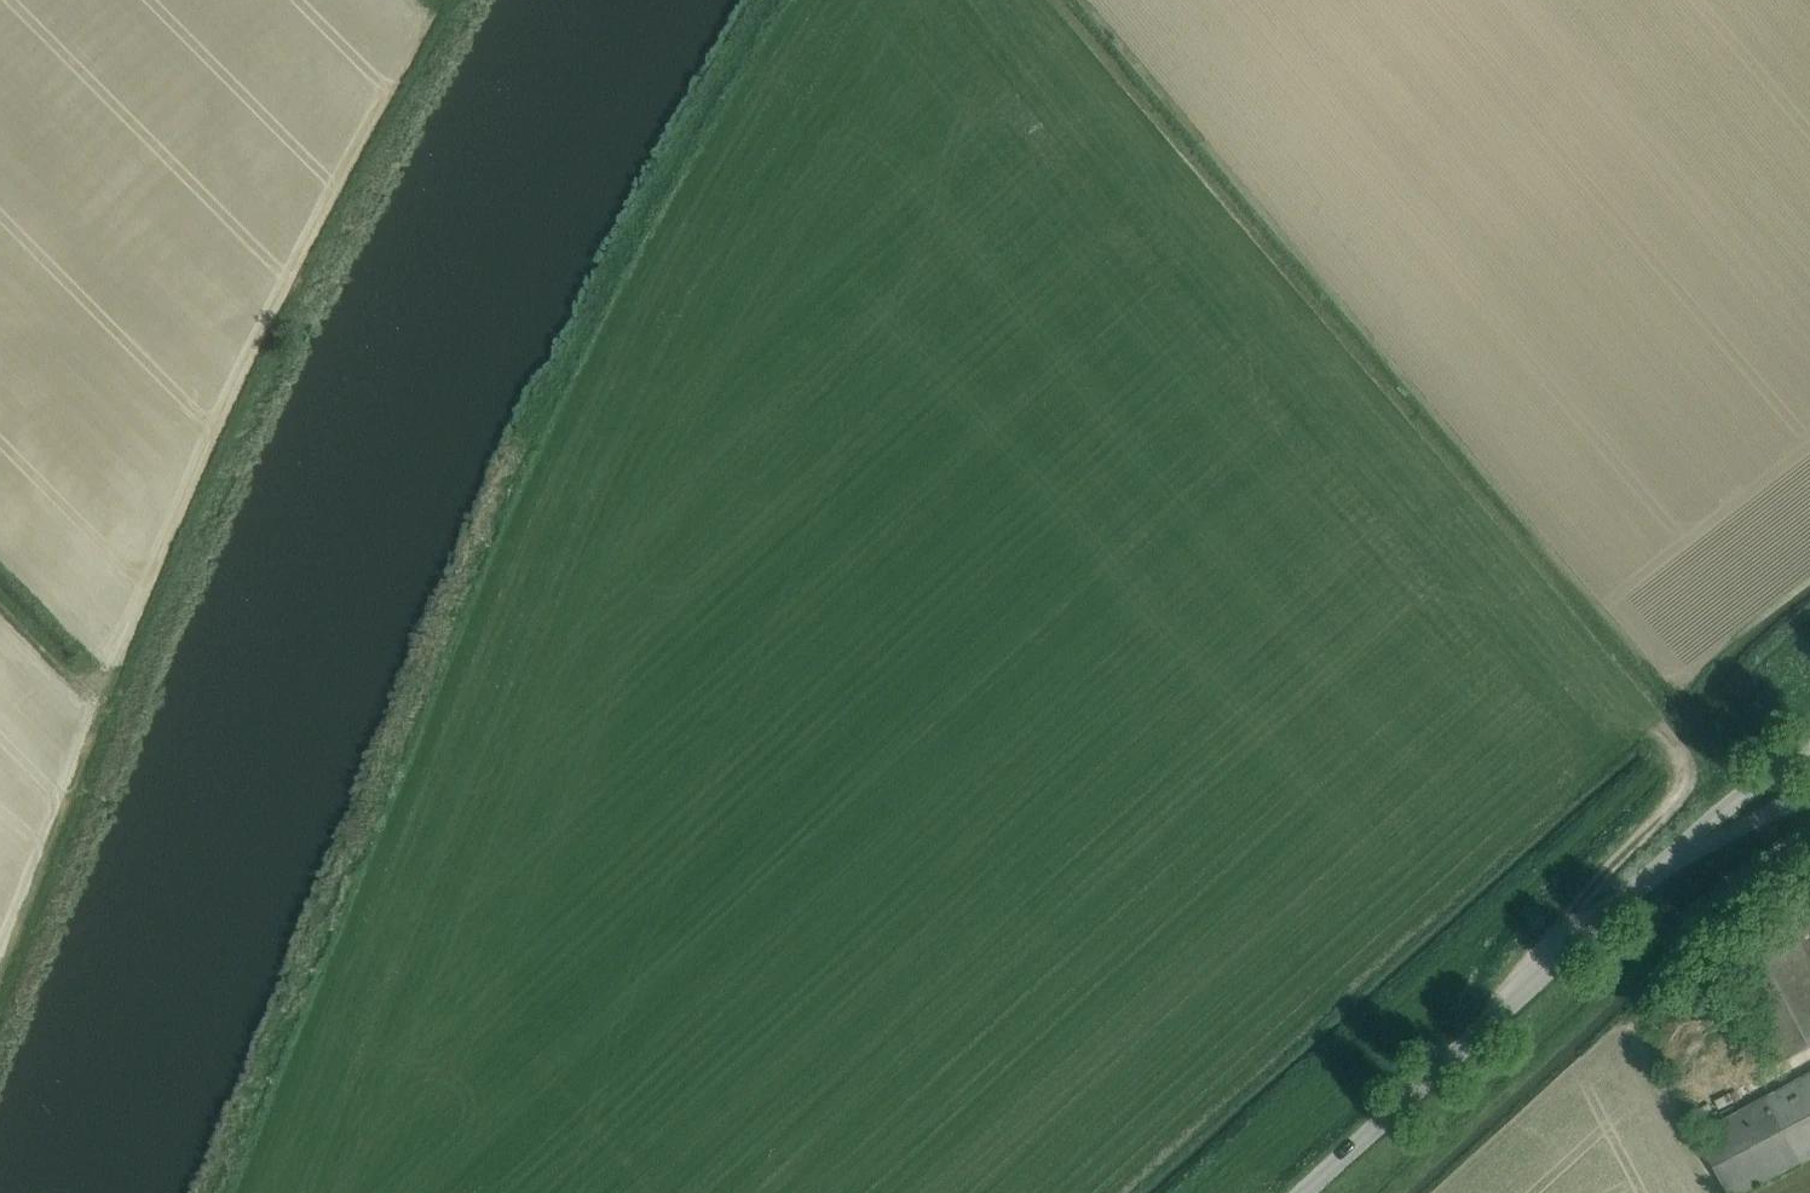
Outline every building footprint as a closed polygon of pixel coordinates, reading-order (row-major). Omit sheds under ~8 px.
[(1720,954),(1778,1063),(1809,1046),(1809,906),(1720,954)] [(1696,1134),(1728,1192),(1739,1192),(1809,1155),(1809,1073),(1696,1134)]
